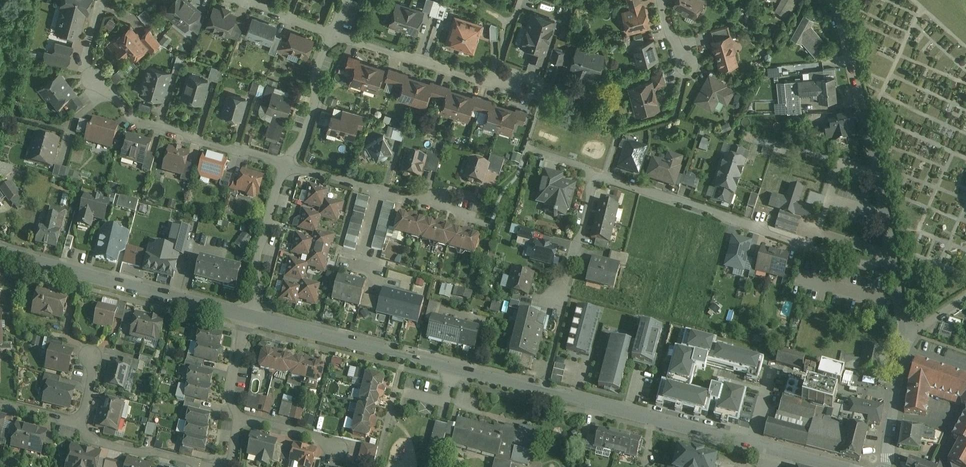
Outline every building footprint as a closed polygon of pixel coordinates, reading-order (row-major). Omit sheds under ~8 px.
[(65,6),(85,12),(85,11),(86,8),(87,8),(89,0),(67,0),(65,6)] [(165,12),(165,13),(166,12),(176,19),(175,21),(190,3),(190,2),(189,3),(186,0),(175,0),(172,4),(165,12)] [(436,0),(434,0),(430,14),(437,16),(441,2),(436,0)] [(675,2),(677,6),(683,10),(684,13),(687,14),(690,14),(692,10),(696,13),(703,1),(703,0),(702,0),(677,0),(675,2)] [(775,10),(788,17),(797,0),(781,0),(775,10)] [(641,1),(629,5),(631,11),(642,7),(641,1)] [(448,5),(441,2),(437,16),(444,18),(448,5)] [(190,3),(175,21),(176,21),(176,20),(186,28),(185,29),(186,29),(189,25),(200,12),(200,11),(195,6),(194,7),(190,3)] [(397,3),(390,25),(403,29),(410,7),(397,3)] [(65,6),(63,16),(61,16),(58,29),(79,34),(85,12),(65,6)] [(423,12),(410,7),(403,29),(416,33),(423,12)] [(631,11),(623,13),(625,18),(623,21),(624,25),(627,26),(631,25),(633,27),(634,30),(649,26),(648,20),(649,18),(648,14),(646,13),(644,7),(631,11)] [(147,24),(154,20),(147,8),(140,13),(147,24)] [(235,16),(214,8),(207,27),(219,31),(220,30),(228,33),(228,34),(228,35),(234,18),(235,16)] [(200,12),(189,25),(198,33),(205,15),(200,12)] [(555,21),(532,14),(528,27),(551,34),(555,21)] [(814,20),(805,15),(792,37),(801,42),(802,40),(816,56),(828,45),(815,30),(813,32),(810,28),(814,20)] [(112,29),(118,22),(112,17),(106,24),(112,29)] [(469,21),(455,17),(447,43),(460,48),(469,21)] [(245,22),(234,18),(228,35),(239,39),(245,22)] [(276,28),(253,19),(247,35),(270,44),(274,35),(276,28)] [(482,25),(469,21),(460,48),(474,52),(482,25)] [(726,25),(711,30),(714,41),(729,37),(726,25)] [(141,38),(130,27),(116,40),(121,46),(117,49),(125,57),(128,54),(133,60),(147,47),(148,47),(141,38)] [(551,34),(528,27),(522,46),(533,49),(530,61),(541,64),(551,34)] [(160,44),(150,30),(141,38),(148,47),(147,47),(151,52),(160,44)] [(313,41),(291,33),(288,41),(285,49),(286,49),(307,57),(313,41)] [(282,38),(274,35),(270,44),(272,44),(269,52),(276,55),(282,39),(282,38)] [(643,36),(625,41),(628,49),(633,48),(633,47),(645,44),(643,36)] [(714,41),(713,41),(720,67),(737,63),(734,53),(735,52),(733,45),(732,44),(730,37),(729,37),(714,41)] [(282,39),(277,50),(284,53),(286,49),(285,49),(288,41),(282,39)] [(73,46),(57,41),(54,53),(70,57),(73,46)] [(645,44),(633,47),(633,48),(636,57),(640,56),(642,63),(658,59),(655,48),(654,48),(653,42),(645,44)] [(566,52),(553,48),(550,60),(562,63),(566,52)] [(584,50),(579,49),(573,67),(578,68),(577,71),(585,74),(586,71),(597,74),(602,56),(592,53),(592,52),(584,49),(584,50)] [(54,53),(46,51),(43,62),(51,64),(54,53)] [(70,57),(54,53),(51,64),(67,69),(70,57)] [(178,53),(174,66),(180,68),(184,56),(178,53)] [(360,59),(349,56),(346,67),(354,70),(357,61),(359,62),(360,59)] [(359,62),(357,61),(354,70),(350,82),(364,86),(370,66),(359,62)] [(170,72),(149,66),(145,79),(165,85),(167,79),(168,79),(170,72)] [(222,69),(212,66),(208,78),(218,81),(222,69)] [(384,70),(370,66),(364,86),(377,91),(384,70)] [(398,71),(389,68),(386,80),(394,83),(398,71)] [(408,74),(398,71),(394,83),(402,85),(405,77),(407,77),(408,74)] [(723,77),(713,71),(710,77),(721,82),(723,77)] [(663,72),(651,75),(653,81),(665,78),(663,72)] [(60,74),(41,89),(41,90),(42,89),(50,99),(49,100),(50,100),(69,85),(68,85),(64,80),(65,80),(60,74)] [(208,80),(189,75),(183,97),(184,98),(184,96),(193,98),(193,97),(201,100),(200,102),(201,103),(208,80)] [(710,77),(710,76),(696,100),(712,109),(718,98),(727,102),(733,91),(725,86),(725,85),(721,82),(710,77)] [(835,76),(817,78),(819,95),(819,101),(837,99),(835,76)] [(407,77),(405,77),(402,85),(399,97),(412,102),(418,81),(407,77)] [(665,78),(653,81),(655,87),(666,84),(665,78)] [(817,78),(785,81),(786,100),(800,98),(800,93),(811,92),(812,96),(812,95),(819,95),(817,78)] [(165,85),(145,79),(141,93),(162,99),(164,92),(163,91),(165,85)] [(260,82),(253,79),(249,92),(256,94),(260,82)] [(430,85),(418,81),(412,102),(425,106),(429,94),(432,85),(430,85)] [(267,84),(260,82),(256,94),(256,95),(263,97),(267,84)] [(441,85),(431,82),(430,85),(432,85),(429,94),(437,96),(441,85)] [(651,82),(630,87),(633,100),(654,94),(651,82)] [(275,87),(267,84),(263,97),(267,98),(270,97),(271,97),(273,92),(275,87)] [(69,85),(50,100),(50,101),(51,100),(59,110),(58,111),(59,112),(67,105),(76,98),(78,97),(73,91),(69,86),(70,86),(69,85)] [(451,88),(441,85),(437,96),(445,99),(448,90),(450,91),(451,88)] [(450,91),(448,90),(445,99),(441,111),(455,115),(461,94),(450,91)] [(292,98),(273,92),(271,97),(267,111),(274,113),(286,117),(292,98)] [(229,94),(223,115),(240,120),(246,99),(229,94)] [(473,98),(461,94),(455,115),(468,119),(472,107),(475,99),(473,98)] [(654,94),(633,100),(637,114),(643,113),(644,115),(653,112),(653,110),(658,108),(654,94)] [(484,98),(474,95),(473,98),(475,99),(472,107),(480,110),(484,98)] [(76,98),(67,105),(71,109),(80,103),(76,98)] [(493,102),(484,98),(480,110),(488,112),(491,104),(493,104),(493,102)] [(800,98),(786,100),(788,112),(788,113),(802,112),(800,98)] [(152,106),(140,102),(138,109),(151,112),(152,106)] [(80,103),(71,109),(74,114),(83,107),(80,103)] [(493,104),(491,104),(488,112),(484,124),(497,129),(504,108),(493,104)] [(71,113),(67,108),(63,110),(67,116),(71,113)] [(515,112),(504,108),(497,129),(511,133),(515,121),(517,112),(515,112)] [(344,109),(341,117),(332,115),(331,121),(329,120),(329,123),(330,123),(328,131),(353,137),(356,127),(357,122),(352,120),(354,112),(344,109)] [(527,112),(516,109),(515,112),(517,112),(515,121),(523,124),(527,112)] [(365,116),(354,112),(352,120),(357,122),(356,127),(362,128),(365,116)] [(286,117),(274,113),(267,134),(279,138),(286,117)] [(850,117),(828,122),(831,131),(826,132),(828,140),(832,139),(838,138),(845,136),(846,136),(854,134),(850,117)] [(118,126),(103,122),(103,121),(94,118),(93,123),(92,128),(89,130),(87,136),(85,141),(112,148),(118,126)] [(93,123),(80,120),(77,133),(87,136),(89,130),(92,128),(93,123)] [(405,129),(394,126),(391,137),(402,140),(405,129)] [(826,132),(813,135),(814,143),(828,140),(826,132)] [(60,140),(36,134),(35,135),(37,135),(34,147),(32,147),(56,154),(56,153),(55,153),(57,148),(58,148),(60,140)] [(378,139),(377,142),(374,141),(368,145),(365,146),(371,156),(373,154),(376,160),(377,161),(377,160),(392,152),(393,151),(392,151),(384,136),(384,135),(383,136),(378,139)] [(151,142),(128,136),(122,158),(144,165),(148,153),(151,142)] [(703,136),(701,149),(708,150),(710,137),(703,136)] [(627,141),(619,167),(638,173),(647,148),(627,141)] [(729,146),(712,199),(721,202),(739,150),(739,149),(729,146)] [(56,154),(32,147),(32,148),(33,148),(30,160),(29,160),(28,161),(52,167),(54,160),(55,154),(56,154)] [(174,149),(170,148),(164,167),(173,169),(173,172),(182,175),(183,175),(186,163),(189,153),(181,151),(181,149),(175,147),(174,149)] [(773,150),(763,147),(762,153),(772,156),(773,150)] [(739,150),(730,178),(739,181),(745,163),(742,162),(745,152),(739,150)] [(513,161),(521,163),(523,154),(514,152),(513,161)] [(156,155),(148,153),(144,165),(142,170),(151,172),(156,155)] [(441,158),(427,154),(425,161),(423,169),(437,172),(441,158)] [(208,155),(204,157),(199,173),(201,176),(218,182),(221,180),(224,173),(226,163),(225,160),(208,155)] [(666,164),(653,160),(648,177),(674,185),(680,168),(678,168),(681,159),(669,155),(666,164)] [(425,161),(406,156),(401,173),(403,174),(404,176),(408,177),(410,176),(421,179),(423,169),(425,161)] [(505,160),(491,156),(488,165),(487,170),(500,175),(505,160)] [(488,165),(471,160),(465,178),(468,179),(469,181),(472,182),(474,181),(483,184),(487,170),(488,165)] [(0,163),(0,178),(4,179),(12,172),(14,166),(0,163)] [(195,166),(186,163),(183,175),(182,175),(181,180),(190,183),(195,166)] [(61,167),(56,165),(52,177),(58,178),(61,167)] [(67,168),(61,167),(58,178),(64,180),(67,168)] [(263,177),(249,173),(247,172),(245,177),(242,176),(241,178),(238,188),(239,189),(247,191),(246,192),(248,195),(254,197),(257,195),(258,196),(263,177)] [(558,175),(545,172),(539,198),(548,200),(545,211),(546,211),(546,210),(555,213),(554,216),(557,216),(558,214),(565,216),(567,209),(569,210),(575,185),(557,181),(558,175)] [(698,176),(685,172),(681,184),(693,189),(698,176)] [(233,175),(224,173),(221,180),(220,185),(220,187),(229,190),(233,175)] [(241,178),(233,175),(229,190),(238,192),(239,189),(238,188),(241,178)] [(739,181),(730,178),(721,202),(731,206),(739,181)] [(19,196),(9,182),(1,188),(10,201),(19,196)] [(322,188),(317,187),(309,185),(308,192),(309,192),(306,203),(322,208),(323,208),(325,200),(327,191),(321,190),(322,188)] [(792,185),(787,199),(773,195),(769,206),(784,211),(783,213),(793,216),(794,214),(809,219),(813,208),(798,203),(802,188),(792,185)] [(69,195),(64,194),(61,203),(67,205),(69,195)] [(759,196),(752,194),(747,207),(754,209),(759,196)] [(139,200),(120,195),(117,207),(136,212),(139,200)] [(369,198),(358,195),(356,200),(368,203),(369,198)] [(108,202),(86,196),(79,223),(83,224),(83,225),(86,226),(86,225),(90,226),(93,216),(104,219),(108,202)] [(620,199),(607,196),(605,202),(618,206),(620,199)] [(336,203),(325,200),(323,208),(322,208),(320,216),(321,216),(320,216),(336,221),(338,215),(340,216),(341,211),(343,203),(336,201),(336,203)] [(356,200),(355,206),(366,209),(368,203),(356,200)] [(605,202),(601,201),(596,220),(614,224),(618,206),(605,202)] [(395,205),(384,202),(382,207),(394,210),(395,205)] [(366,209),(355,206),(353,212),(354,212),(365,215),(366,209)] [(60,209),(51,207),(49,213),(59,215),(60,209)] [(394,210),(382,207),(381,213),(392,216),(394,210)] [(310,211),(303,209),(301,216),(303,216),(299,228),(316,232),(320,216),(321,216),(320,216),(315,214),(315,212),(310,211)] [(365,215),(354,212),(352,218),(363,221),(365,215)] [(783,213),(780,212),(775,228),(796,235),(801,218),(793,216),(783,213)] [(59,215),(49,213),(46,228),(55,230),(59,215)] [(392,216),(381,213),(379,219),(390,222),(392,216)] [(406,215),(401,214),(399,215),(399,216),(395,230),(394,230),(396,233),(408,236),(412,221),(409,220),(406,215)] [(64,216),(59,215),(55,230),(60,231),(64,216)] [(352,218),(350,223),(362,227),(363,221),(352,218)] [(390,222),(379,219),(378,225),(389,228),(390,222)] [(420,219),(414,222),(412,221),(408,236),(419,239),(422,238),(426,223),(424,220),(420,219)] [(614,224),(596,220),(591,238),(596,240),(609,243),(614,224)] [(428,221),(426,223),(422,238),(423,240),(434,243),(439,229),(436,228),(433,223),(428,221)] [(362,227),(350,223),(348,229),(360,232),(362,227)] [(389,228),(378,225),(376,231),(387,234),(389,228)] [(46,228),(40,226),(36,243),(57,248),(61,231),(60,231),(55,230),(46,228)] [(173,253),(179,255),(184,256),(191,229),(182,227),(182,229),(173,227),(169,242),(174,243),(173,248),(174,248),(173,253)] [(447,227),(442,229),(442,230),(439,229),(434,243),(446,247),(449,245),(453,230),(451,228),(447,227)] [(110,237),(101,235),(96,257),(116,262),(120,245),(123,231),(112,228),(110,237)] [(534,231),(521,228),(518,238),(535,243),(536,242),(532,241),(534,231)] [(360,232),(348,229),(347,235),(358,238),(360,232)] [(455,229),(453,230),(449,245),(450,248),(461,251),(466,236),(463,236),(463,235),(460,230),(455,229)] [(130,232),(123,231),(120,245),(127,247),(130,232)] [(236,245),(244,250),(253,236),(244,231),(236,245)] [(387,234),(376,231),(375,236),(386,239),(387,234)] [(327,235),(316,232),(314,240),(312,248),(328,253),(329,247),(331,248),(332,243),(334,235),(327,234),(327,235)] [(304,235),(304,236),(296,233),(294,240),(296,241),(293,252),(309,257),(312,248),(314,240),(308,239),(309,237),(304,235)] [(474,234),(469,237),(468,237),(466,236),(461,251),(473,254),(475,253),(479,239),(480,238),(478,236),(474,234)] [(358,238),(347,235),(345,241),(357,244),(358,238)] [(386,239),(375,236),(373,242),(384,245),(386,239)] [(751,242),(733,237),(725,266),(743,271),(747,258),(751,242)] [(535,243),(518,238),(516,245),(534,250),(535,243)] [(609,243),(596,240),(594,246),(607,250),(609,243)] [(357,244),(345,241),(344,247),(355,250),(357,244)] [(384,245),(373,242),(372,248),(383,251),(384,245)] [(543,244),(536,242),(535,243),(534,250),(531,260),(552,265),(557,248),(550,246),(550,245),(549,245),(549,246),(543,244),(544,244),(543,243),(543,244)] [(124,262),(141,266),(146,249),(129,244),(124,262)] [(155,247),(150,246),(144,270),(173,277),(179,255),(173,253),(174,248),(173,248),(156,244),(155,247)] [(328,253),(312,248),(309,257),(307,265),(318,268),(317,269),(324,271),(326,264),(327,264),(328,259),(326,258),(328,253)] [(775,253),(762,249),(759,261),(756,271),(770,274),(775,253)] [(624,254),(611,251),(609,258),(627,263),(629,255),(624,254)] [(789,256),(775,253),(770,274),(783,278),(786,268),(789,256)] [(224,264),(218,263),(218,264),(201,259),(201,258),(195,279),(236,289),(241,269),(240,269),(224,265),(224,264)] [(302,261),(297,260),(289,258),(287,265),(289,265),(286,277),(302,281),(303,281),(307,265),(301,263),(302,261)] [(620,265),(593,258),(587,282),(614,289),(620,265)] [(747,258),(743,271),(750,272),(753,260),(747,258)] [(759,261),(753,260),(750,272),(748,277),(754,278),(756,271),(759,261)] [(534,273),(513,268),(507,290),(528,296),(534,273)] [(792,270),(786,268),(783,278),(781,286),(787,287),(792,270)] [(352,278),(338,275),(332,300),(346,304),(352,278)] [(366,282),(352,278),(346,304),(359,307),(363,295),(366,282)] [(319,285),(303,281),(302,281),(301,287),(298,297),(309,300),(308,302),(315,304),(317,296),(318,297),(319,292),(317,291),(319,285)] [(301,287),(284,283),(281,294),(279,294),(278,301),(285,303),(290,304),(290,302),(296,304),(298,297),(301,287)] [(443,283),(440,294),(451,297),(454,285),(443,283)] [(417,298),(390,291),(390,290),(383,288),(380,299),(377,311),(376,314),(377,314),(378,311),(390,314),(390,317),(391,318),(392,315),(404,318),(403,321),(405,321),(405,318),(417,321),(417,324),(418,324),(424,299),(417,297),(417,298)] [(469,297),(470,289),(462,288),(461,296),(469,297)] [(67,296),(38,289),(36,297),(34,297),(33,303),(35,303),(34,305),(41,307),(41,308),(43,312),(43,316),(52,318),(52,316),(62,319),(67,296)] [(80,294),(74,293),(71,305),(77,307),(80,294)] [(368,296),(363,295),(360,306),(365,308),(368,296)] [(380,299),(368,296),(365,308),(377,311),(380,299)] [(533,301),(521,297),(519,303),(531,306),(533,301)] [(126,305),(118,303),(116,310),(117,310),(115,318),(122,320),(125,311),(126,305)] [(531,306),(519,303),(518,310),(520,311),(520,310),(529,313),(531,306)] [(116,310),(99,306),(96,318),(101,319),(99,325),(106,327),(107,325),(113,326),(115,318),(117,310),(116,310)] [(598,311),(578,306),(566,350),(586,355),(588,349),(598,311)] [(529,313),(520,310),(520,311),(516,324),(544,331),(547,317),(529,313)] [(133,313),(125,311),(122,320),(122,322),(131,325),(133,313)] [(150,317),(136,314),(131,335),(145,338),(150,317)] [(463,323),(449,320),(449,319),(448,319),(434,316),(434,315),(433,315),(427,338),(474,349),(480,327),(479,326),(479,327),(465,324),(465,323),(464,322),(463,323)] [(163,320),(150,317),(145,338),(158,341),(163,320)] [(212,326),(195,322),(194,328),(200,330),(200,329),(210,332),(212,326)] [(611,337),(598,387),(619,392),(629,356),(633,357),(632,359),(653,365),(662,328),(642,323),(636,344),(632,343),(632,342),(611,337)] [(943,323),(942,331),(953,333),(954,325),(943,323)] [(544,331),(516,324),(513,338),(540,345),(544,331)] [(210,332),(200,329),(200,330),(197,343),(198,344),(198,343),(219,349),(219,348),(223,335),(210,332)] [(951,334),(940,331),(938,337),(949,341),(951,334)] [(747,381),(758,383),(764,360),(716,348),(717,342),(686,334),(682,351),(676,350),(667,385),(662,384),(657,405),(708,418),(711,406),(717,408),(721,393),(711,390),(709,396),(689,391),(694,370),(705,373),(707,365),(748,376),(747,381)] [(63,343),(45,338),(42,350),(51,352),(52,347),(62,349),(63,343)] [(540,345),(513,338),(509,352),(522,355),(534,358),(537,358),(540,345)] [(219,349),(198,343),(198,344),(195,357),(205,360),(217,363),(221,349),(219,348),(219,349)] [(886,350),(864,345),(859,370),(881,375),(886,350)] [(62,349),(52,347),(51,352),(48,363),(57,365),(56,370),(67,373),(72,351),(62,349)] [(278,353),(266,350),(262,352),(259,365),(261,368),(274,371),(278,353)] [(805,358),(788,353),(780,351),(776,364),(801,371),(805,358)] [(291,356),(278,353),(274,371),(286,375),(290,373),(293,360),(291,356)] [(205,360),(195,357),(188,355),(186,361),(202,365),(204,366),(205,360)] [(534,358),(522,355),(521,361),(532,364),(534,358)] [(152,359),(140,356),(139,361),(140,362),(150,364),(152,359)] [(139,361),(124,358),(122,367),(129,368),(129,369),(138,371),(140,362),(139,361)] [(309,361),(296,358),(293,360),(290,373),(292,376),(305,379),(309,361)] [(908,382),(909,383),(904,413),(926,416),(929,395),(955,404),(965,386),(965,376),(916,359),(908,382)] [(202,365),(186,361),(184,367),(185,367),(191,369),(191,368),(201,371),(202,365)] [(322,364),(309,361),(305,379),(307,380),(317,383),(321,380),(324,368),(322,364)] [(532,364),(521,361),(519,367),(530,370),(532,364)] [(844,369),(816,361),(815,364),(812,374),(840,382),(844,369)] [(815,364),(809,362),(806,372),(812,374),(815,364)] [(122,367),(111,364),(106,385),(124,389),(129,369),(129,368),(122,367)] [(566,366),(555,364),(551,381),(561,384),(566,366)] [(191,369),(185,367),(182,380),(179,380),(187,382),(191,369)] [(201,371),(191,368),(191,369),(187,382),(189,383),(189,382),(210,387),(213,374),(201,371)] [(364,371),(358,369),(356,379),(364,381),(366,374),(364,371)] [(382,375),(370,372),(366,374),(364,381),(363,387),(381,392),(384,379),(382,375)] [(61,377),(45,373),(43,382),(47,383),(48,382),(51,383),(59,385),(61,377)] [(317,383),(307,380),(305,387),(316,389),(317,383)] [(59,385),(51,383),(48,382),(47,383),(43,402),(69,408),(74,389),(59,385)] [(210,387),(189,382),(188,385),(185,396),(195,398),(208,401),(211,387),(210,387)] [(182,384),(180,385),(176,398),(178,400),(184,402),(185,396),(188,385),(182,384)] [(837,394),(806,386),(802,401),(806,402),(827,409),(825,416),(838,419),(839,419),(842,407),(834,405),(837,394)] [(955,404),(962,407),(964,407),(965,414),(965,386),(955,404)] [(381,392),(363,387),(359,400),(361,403),(374,407),(377,405),(381,392)] [(738,427),(746,394),(722,388),(721,393),(717,408),(714,421),(738,427)] [(117,397),(106,394),(104,400),(116,403),(117,397)] [(249,394),(247,408),(258,410),(261,396),(249,394)] [(195,398),(185,396),(184,402),(185,402),(194,404),(195,398)] [(267,398),(261,396),(258,410),(264,412),(267,398)] [(764,436),(807,448),(811,431),(814,422),(802,419),(806,402),(802,401),(785,396),(780,414),(777,413),(774,422),(769,421),(764,436)] [(273,399),(267,398),(264,412),(269,413),(273,399)] [(104,400),(103,399),(99,413),(120,418),(124,405),(116,403),(104,400)] [(289,418),(292,404),(282,401),(279,415),(289,418)] [(194,404),(185,402),(184,408),(189,409),(199,412),(201,406),(194,404)] [(827,409),(806,402),(802,419),(814,422),(811,431),(807,448),(835,455),(840,435),(846,437),(849,425),(868,430),(869,424),(871,417),(855,414),(855,411),(842,407),(839,419),(838,419),(825,416),(827,409)] [(374,407),(361,403),(358,405),(355,418),(373,423),(376,410),(374,407)] [(883,407),(857,403),(855,411),(855,414),(871,417),(869,424),(880,426),(883,407)] [(298,405),(292,404),(289,418),(295,419),(298,405)] [(304,407),(298,405),(295,419),(300,421),(304,407)] [(199,412),(189,409),(186,422),(188,422),(208,427),(211,415),(199,412)] [(120,418),(99,413),(96,426),(105,429),(116,432),(117,432),(120,418)] [(965,445),(965,414),(964,414),(952,437),(959,441),(965,445)] [(373,423),(355,418),(351,431),(353,434),(366,438),(369,436),(373,423)] [(458,419),(452,444),(453,444),(467,447),(467,448),(468,449),(468,448),(482,452),(481,453),(482,453),(483,452),(497,456),(494,466),(510,466),(512,461),(528,466),(537,430),(520,426),(519,432),(495,425),(495,428),(458,419)] [(208,427),(188,422),(185,434),(186,435),(186,434),(206,439),(209,427),(208,427)] [(17,425),(11,423),(9,430),(8,435),(14,436),(17,425)] [(32,428),(17,424),(17,425),(14,436),(12,446),(13,446),(13,445),(27,448),(32,428)] [(157,426),(148,424),(145,435),(154,437),(157,426)] [(868,430),(849,425),(846,437),(841,456),(860,461),(868,430)] [(922,429),(903,426),(899,448),(919,451),(921,441),(934,443),(935,435),(922,429)] [(47,431),(32,428),(27,448),(41,452),(40,453),(41,453),(44,444),(46,432),(47,431)] [(1,438),(0,438),(0,439),(0,442),(6,443),(8,435),(9,430),(3,429),(1,438)] [(116,432),(105,429),(103,434),(115,437),(116,432)] [(620,435),(599,430),(598,432),(596,431),(594,441),(596,441),(594,448),(615,453),(620,435)] [(53,434),(46,432),(44,444),(53,446),(53,434)] [(206,439),(186,434),(186,435),(183,446),(183,447),(194,450),(204,452),(208,439),(206,439)] [(263,436),(254,434),(252,435),(249,447),(250,449),(248,454),(249,455),(250,453),(259,455),(257,462),(257,463),(268,465),(269,460),(272,460),(276,444),(277,442),(263,438),(263,436)] [(641,440),(620,435),(615,453),(637,458),(638,452),(641,452),(643,443),(641,442),(641,440)] [(846,437),(840,435),(835,455),(841,456),(846,437)] [(959,441),(948,462),(950,463),(958,466),(965,466),(965,445),(959,441)] [(378,447),(362,443),(361,449),(376,453),(378,447)] [(276,444),(272,460),(269,460),(279,463),(280,459),(283,446),(276,444)] [(295,445),(294,448),(291,461),(291,462),(300,464),(299,466),(311,466),(312,466),(316,451),(295,445)] [(73,446),(67,466),(96,466),(100,453),(73,446)] [(194,450),(183,447),(183,446),(181,446),(180,452),(192,456),(194,450)] [(294,448),(283,446),(280,459),(291,461),(294,448)] [(376,453),(361,449),(359,455),(375,459),(376,453)] [(716,459),(703,455),(703,453),(693,450),(692,453),(678,449),(674,466),(714,466),(716,459)] [(259,455),(250,453),(249,455),(248,460),(257,462),(259,455)] [(660,454),(657,465),(666,466),(668,466),(670,457),(660,454)] [(375,459),(359,455),(358,461),(373,465),(375,459)]
